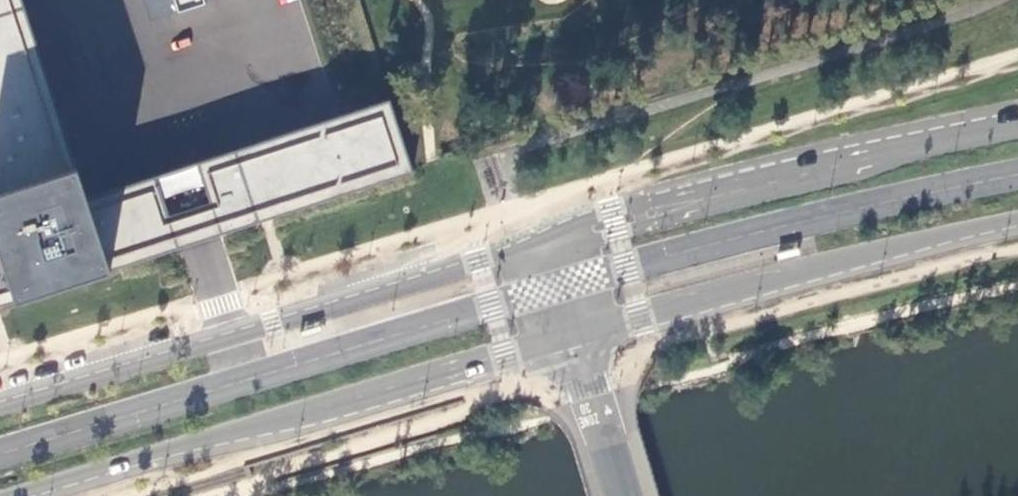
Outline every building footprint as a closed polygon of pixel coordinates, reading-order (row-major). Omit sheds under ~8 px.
[(114,272),(89,197),(25,0),(0,0),(0,244),(19,303),(114,272)] [(198,0),(168,0),(175,21),(202,13),(198,0)] [(89,197),(114,272),(202,244),(418,175),(393,97),(337,115),(200,161),(214,200),(191,208),(169,215),(157,175),(89,197)] [(19,303),(0,244),(0,309),(19,303)]
